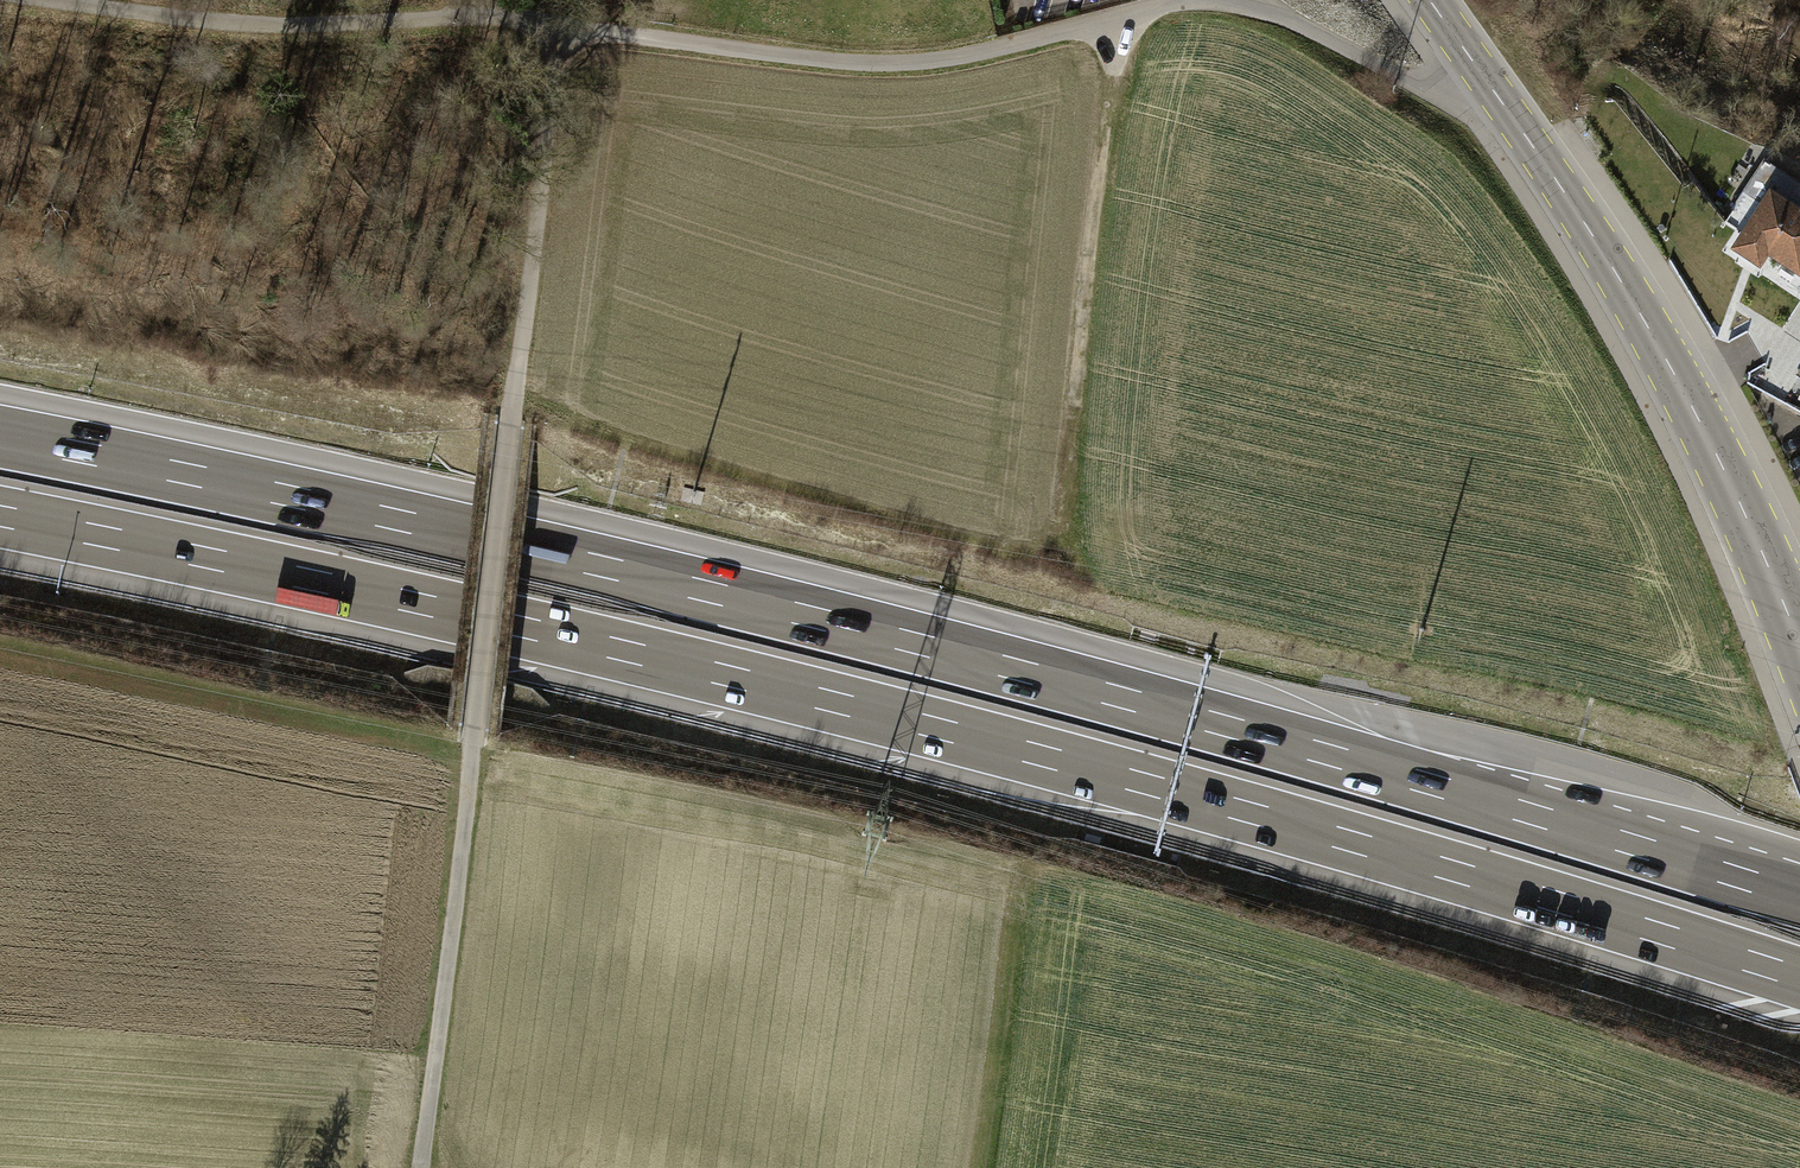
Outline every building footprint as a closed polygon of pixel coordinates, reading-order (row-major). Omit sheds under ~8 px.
[(1737,237),(1794,274),(1799,266),(1799,209),(1769,189),(1737,237)]
